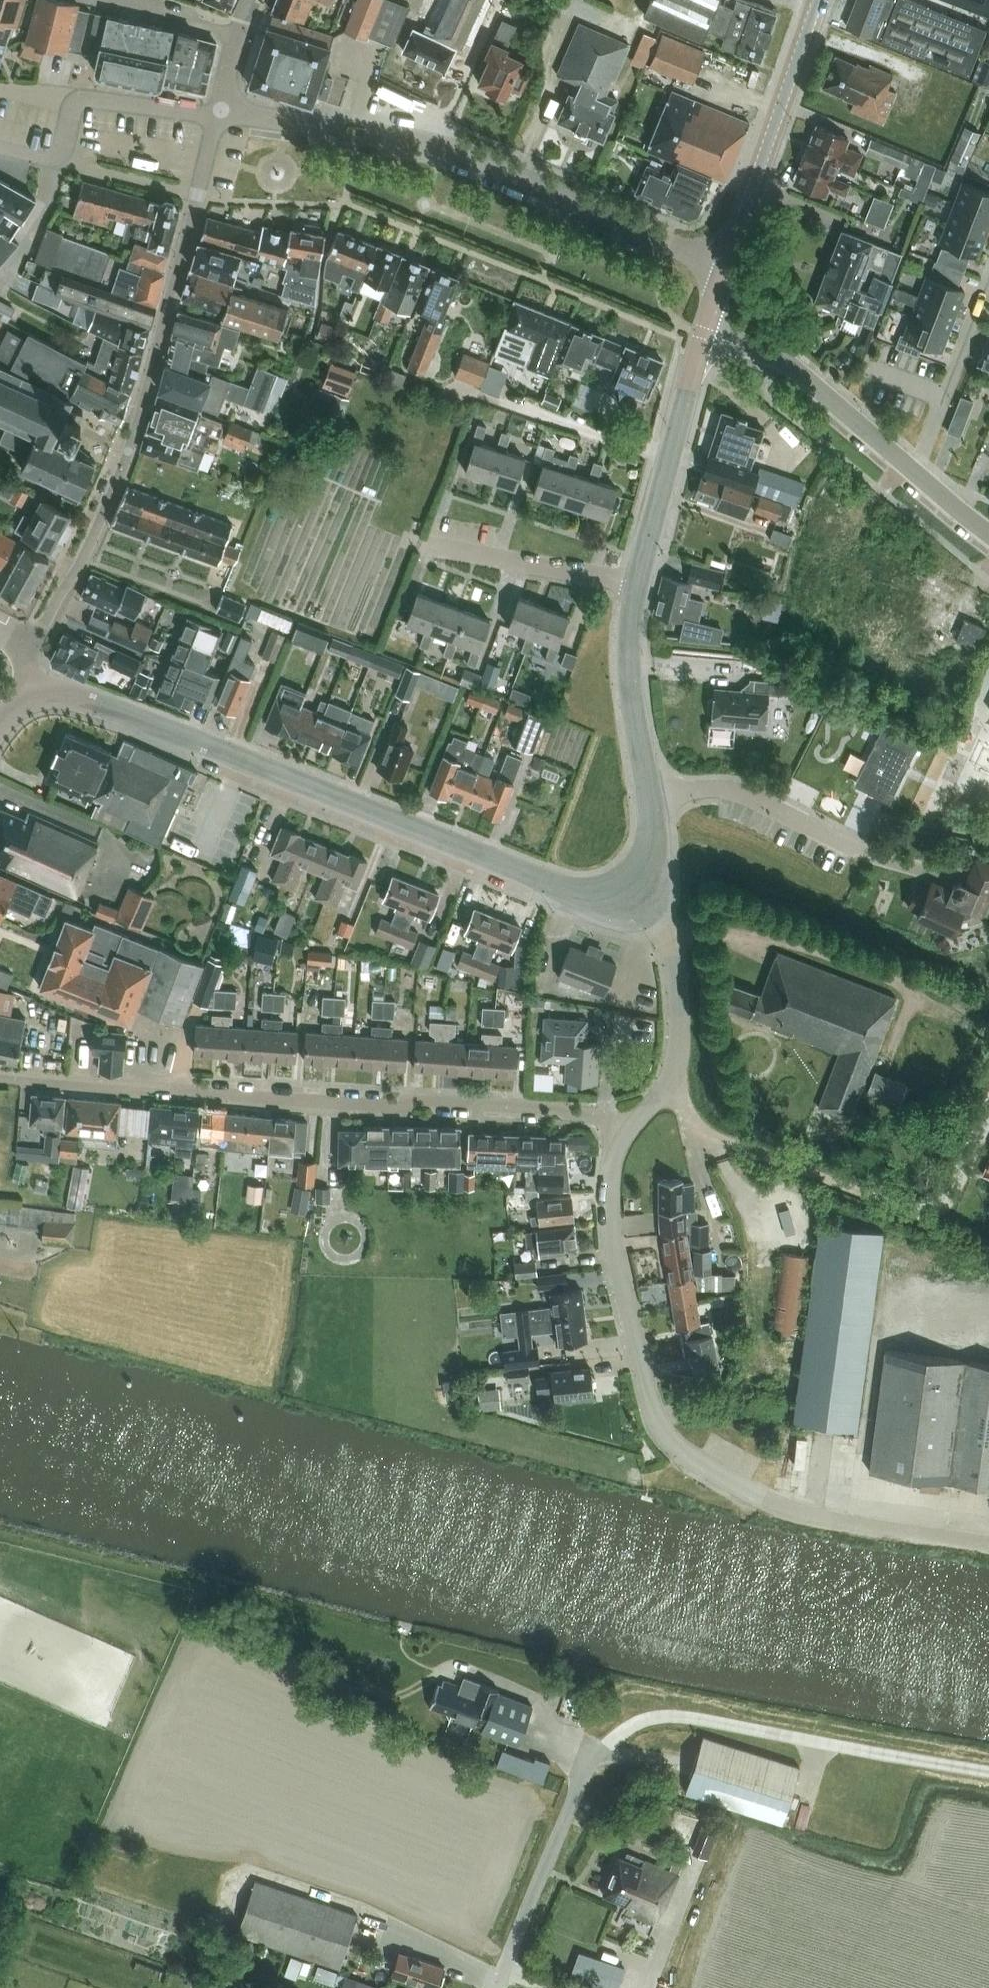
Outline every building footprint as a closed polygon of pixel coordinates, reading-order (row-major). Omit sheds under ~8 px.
[(25,0),(0,0),(0,58),(11,26),(16,28),(25,0)] [(89,11),(77,8),(78,5),(59,0),(37,0),(26,41),(68,51),(68,50),(79,52),(89,11)] [(271,11),(303,23),(309,8),(313,10),(316,0),(276,0),(271,11)] [(408,6),(393,0),(356,0),(344,32),(366,40),(367,36),(393,46),(408,6)] [(403,51),(416,57),(444,70),(450,57),(454,49),(469,55),(494,0),(435,0),(435,1),(437,2),(422,33),(413,29),(403,51)] [(717,2),(718,0),(651,0),(644,14),(702,37),(707,27),(706,27),(717,2)] [(760,61),(776,14),(752,6),(752,5),(737,0),(733,9),(717,2),(706,27),(707,27),(724,36),(721,47),(737,53),(736,53),(760,61)] [(986,29),(911,0),(857,0),(847,26),(881,39),(880,40),(968,75),(986,29)] [(988,15),(988,12),(988,0),(947,0),(988,15)] [(107,15),(95,12),(87,54),(98,56),(95,69),(95,70),(95,71),(95,72),(96,73),(96,74),(98,76),(99,76),(100,77),(154,88),(156,88),(157,88),(158,87),(159,86),(160,86),(160,85),(161,84),(161,83),(163,75),(171,40),(173,29),(107,15)] [(330,46),(333,36),(271,16),(267,27),(267,26),(248,85),(311,105),(314,95),(326,99),(332,78),(321,75),(330,46)] [(520,59),(515,57),(505,52),(507,49),(505,48),(515,26),(502,20),(486,55),(490,57),(479,81),(487,85),(487,86),(505,94),(509,86),(520,91),(527,75),(516,69),(520,59)] [(559,68),(557,74),(575,82),(570,94),(569,93),(557,120),(602,140),(614,113),(612,112),(617,100),(605,94),(607,89),(611,81),(613,82),(624,57),(629,45),(579,23),(564,57),(559,68)] [(204,92),(213,57),(216,43),(178,32),(176,41),(171,40),(163,75),(187,81),(185,87),(204,92)] [(643,69),(656,38),(643,33),(630,63),(643,69)] [(692,83),(704,53),(662,36),(650,66),(692,83)] [(856,65),(837,57),(835,56),(822,87),(843,96),(842,97),(853,102),(850,110),(883,124),(896,93),(887,89),(893,75),(870,65),(868,68),(856,63),(856,65)] [(979,57),(970,80),(988,87),(988,61),(979,57)] [(725,182),(749,123),(671,91),(646,150),(676,162),(711,177),(725,182)] [(858,163),(862,154),(844,147),(848,138),(817,125),(809,144),(858,163)] [(950,160),(965,166),(979,133),(964,126),(950,160)] [(874,140),(871,139),(865,153),(881,159),(887,146),(874,140)] [(853,174),(858,163),(809,144),(801,165),(832,177),(836,167),(853,174)] [(894,164),(899,151),(888,146),(887,146),(881,159),(894,164)] [(907,170),(913,157),(899,151),(894,164),(907,170)] [(935,166),(923,161),(912,191),(924,196),(935,166)] [(696,212),(711,177),(676,162),(670,175),(647,165),(635,192),(688,215),(696,212)] [(849,184),(832,177),(801,165),(793,183),(824,196),(828,188),(845,195),(849,184)] [(940,183),(945,170),(936,167),(931,179),(940,183)] [(35,199),(0,180),(0,265),(13,251),(18,244),(10,238),(21,221),(21,222),(35,199)] [(98,223),(107,188),(82,181),(72,216),(98,223)] [(988,216),(988,193),(962,182),(955,202),(988,216)] [(168,252),(179,208),(107,188),(98,223),(109,226),(112,217),(128,222),(121,246),(125,247),(133,249),(136,241),(168,252)] [(926,192),(922,204),(933,208),(938,197),(926,192)] [(947,222),(985,237),(988,225),(988,216),(955,202),(947,222)] [(206,216),(199,241),(231,251),(231,248),(233,241),(223,238),(227,222),(206,216)] [(227,222),(223,238),(233,241),(231,248),(255,255),(254,258),(261,260),(283,268),(286,250),(289,233),(262,225),(260,232),(227,222)] [(985,237),(947,222),(939,242),(977,257),(985,237)] [(133,249),(125,247),(122,256),(62,234),(63,233),(46,227),(34,260),(155,303),(168,252),(136,241),(133,249)] [(289,233),(286,250),(303,253),(301,263),(319,266),(325,235),(290,229),(289,233)] [(891,282),(902,253),(841,230),(823,279),(847,288),(848,288),(853,290),(854,287),(856,288),(856,287),(867,292),(874,275),(891,282)] [(362,281),(376,246),(337,231),(327,256),(325,265),(324,276),(339,282),(343,273),(355,278),(350,288),(358,291),(362,281)] [(198,242),(191,267),(232,281),(235,275),(259,284),(263,275),(256,273),(259,266),(248,262),(250,257),(231,251),(199,241),(199,243),(198,242)] [(388,289),(402,255),(376,246),(363,279),(388,289)] [(969,258),(941,248),(936,260),(964,271),(969,258)] [(409,312),(428,266),(402,256),(388,289),(384,301),(378,299),(372,315),(386,321),(393,306),(409,312)] [(963,271),(934,260),(929,276),(958,287),(963,271)] [(285,268),(281,281),(283,282),(283,281),(286,282),(316,291),(317,278),(319,266),(301,263),(300,271),(285,268)] [(58,270),(57,272),(43,266),(38,283),(51,288),(81,301),(82,299),(150,323),(155,304),(58,270)] [(442,317),(458,278),(432,268),(416,308),(429,312),(407,368),(424,374),(445,319),(442,317)] [(220,323),(239,329),(240,325),(278,338),(287,310),(239,293),(241,287),(189,270),(181,299),(223,313),(220,323)] [(880,309),(891,282),(874,275),(867,292),(856,287),(856,288),(854,287),(853,290),(848,288),(847,288),(823,279),(814,301),(844,313),(844,314),(860,321),(867,304),(880,309)] [(926,276),(918,296),(956,311),(964,291),(926,276)] [(315,291),(316,291),(286,282),(283,281),(283,282),(280,295),(314,304),(315,291)] [(906,292),(895,287),(891,297),(903,302),(906,292)] [(956,311),(918,296),(911,316),(948,331),(956,311)] [(142,352),(150,323),(82,299),(81,301),(95,307),(93,314),(88,328),(119,342),(142,352)] [(0,300),(0,320),(6,323),(14,307),(0,300)] [(531,337),(540,311),(514,300),(494,354),(508,359),(515,339),(526,343),(529,336),(531,337)] [(345,301),(340,316),(345,318),(347,319),(353,304),(345,301)] [(239,329),(220,323),(178,310),(172,335),(223,351),(224,346),(233,349),(239,329)] [(557,361),(571,323),(540,311),(531,337),(529,336),(526,343),(515,339),(508,359),(551,376),(557,361)] [(911,316),(904,335),(900,334),(895,346),(917,355),(922,343),(941,351),(948,331),(911,316)] [(316,338),(333,344),(339,328),(321,322),(316,338)] [(571,323),(557,361),(572,367),(569,375),(579,379),(588,358),(593,360),(602,337),(603,336),(571,323)] [(25,338),(6,329),(0,341),(0,358),(12,364),(11,365),(28,374),(30,369),(52,380),(48,388),(69,398),(70,395),(95,408),(94,409),(104,414),(104,413),(120,421),(127,402),(126,402),(130,392),(91,371),(83,367),(86,362),(28,332),(25,338)] [(218,366),(223,351),(172,335),(165,365),(209,381),(212,374),(212,373),(205,371),(208,362),(218,366)] [(988,335),(977,364),(988,369),(988,336),(988,335)] [(83,367),(91,371),(131,391),(142,353),(103,337),(94,364),(87,361),(86,362),(83,367)] [(648,396),(662,361),(602,337),(593,360),(616,369),(611,381),(648,396)] [(480,385),(488,362),(464,353),(455,376),(480,385)] [(249,388),(212,374),(209,381),(165,365),(159,390),(200,405),(217,412),(223,396),(262,411),(277,374),(257,366),(249,388)] [(69,398),(48,388),(0,366),(0,421),(7,424),(51,444),(54,436),(61,439),(66,441),(69,440),(71,436),(73,436),(81,420),(79,419),(82,411),(68,405),(71,398),(69,398)] [(405,374),(388,368),(384,379),(400,386),(405,374)] [(346,378),(327,371),(321,387),(347,396),(355,372),(349,370),(346,378)] [(484,377),(479,389),(498,396),(503,384),(504,381),(485,374),(484,377)] [(574,400),(595,408),(604,385),(583,377),(574,400)] [(332,393),(313,386),(309,398),(327,405),(332,393)] [(560,398),(544,391),(539,402),(555,409),(560,398)] [(140,450),(176,462),(176,463),(177,462),(197,470),(205,448),(214,451),(225,423),(202,414),(199,409),(158,393),(146,432),(140,450)] [(343,415),(349,399),(333,393),(327,410),(343,415)] [(955,409),(954,412),(967,417),(973,402),(960,396),(960,397),(955,409)] [(796,506),(803,483),(759,468),(758,472),(749,469),(753,456),(755,456),(763,429),(744,424),(746,419),(722,412),(702,474),(752,491),(796,506)] [(257,446),(262,433),(230,421),(224,436),(246,444),(247,442),(257,446)] [(51,444),(7,424),(0,440),(0,441),(27,454),(21,468),(66,489),(63,495),(77,501),(95,461),(73,451),(72,453),(51,444)] [(499,450),(496,449),(480,444),(486,427),(477,424),(471,442),(474,443),(465,471),(490,479),(499,450)] [(514,487),(524,458),(504,452),(510,434),(501,432),(496,449),(499,450),(490,479),(514,487)] [(567,472),(573,474),(578,457),(570,454),(564,471),(549,466),(554,449),(546,446),(540,464),(543,465),(533,493),(558,501),(567,472)] [(591,480),(597,481),(602,464),(593,461),(588,479),(573,474),(567,472),(558,501),(582,509),(591,480)] [(743,517),(752,491),(702,474),(694,497),(717,505),(718,502),(744,511),(742,517),(743,517)] [(616,488),(597,481),(591,480),(582,509),(606,517),(616,488)] [(27,493),(15,486),(7,499),(20,506),(27,493)] [(127,486),(110,525),(217,564),(232,524),(127,486)] [(777,518),(782,503),(759,495),(754,511),(777,519),(777,518)] [(50,550),(69,514),(41,499),(22,534),(50,550)] [(792,506),(782,503),(777,518),(787,521),(792,506)] [(838,547),(836,506),(824,507),(826,548),(838,547)] [(794,536),(772,528),(768,539),(790,546),(794,536)] [(15,540),(0,532),(0,567),(11,548),(21,553),(25,546),(15,540)] [(234,564),(242,544),(236,542),(234,547),(225,544),(220,558),(234,564)] [(48,559),(25,546),(21,553),(9,575),(3,572),(0,576),(0,599),(5,602),(9,595),(24,603),(48,559)] [(688,580),(719,589),(723,572),(692,564),(688,580)] [(134,617),(144,594),(127,586),(125,589),(91,574),(80,597),(115,612),(116,609),(134,617)] [(699,621),(703,601),(688,597),(692,584),(662,576),(652,614),(682,622),(683,622),(679,640),(719,644),(723,628),(699,621)] [(431,631),(441,602),(417,593),(406,622),(425,629),(419,646),(428,649),(434,632),(431,631)] [(215,612),(238,621),(245,603),(223,594),(215,612)] [(532,635),(543,606),(518,597),(508,626),(527,633),(520,650),(529,654),(535,637),(532,635)] [(454,639),(465,610),(441,602),(431,631),(434,632),(449,638),(443,654),(451,658),(458,641),(454,639)] [(557,643),(567,615),(543,606),(532,635),(535,637),(550,642),(544,659),(553,662),(559,645),(557,643)] [(289,632),(294,621),(261,607),(256,618),(289,632)] [(479,647),(489,619),(465,610),(454,639),(458,641),(473,646),(466,663),(475,666),(482,649),(479,647)] [(949,612),(940,632),(977,649),(977,648),(986,629),(949,612)] [(180,638),(213,651),(221,631),(188,618),(180,638)] [(133,628),(114,620),(108,635),(142,650),(152,628),(136,621),(133,628)] [(297,623),(290,641),(316,651),(322,633),(297,623)] [(237,633),(227,629),(220,646),(230,650),(237,633)] [(284,635),(271,629),(260,656),(273,661),(284,635)] [(95,639),(92,646),(63,633),(51,660),(52,664),(84,679),(92,663),(98,666),(102,658),(109,661),(108,665),(131,676),(139,659),(95,639)] [(241,635),(213,702),(218,704),(218,705),(220,705),(221,710),(228,712),(232,710),(235,711),(254,663),(243,659),(251,639),(241,635)] [(149,645),(158,649),(162,640),(152,636),(149,645)] [(350,644),(331,636),(326,649),(345,657),(350,644)] [(206,670),(213,651),(180,638),(172,657),(206,670)] [(373,653),(351,644),(346,658),(368,666),(373,653)] [(421,647),(415,644),(412,651),(418,653),(421,647)] [(374,653),(369,665),(385,672),(390,659),(374,653)] [(206,671),(206,670),(172,657),(157,696),(191,710),(195,700),(209,705),(220,677),(206,671)] [(499,666),(485,661),(477,685),(491,689),(499,666)] [(419,671),(404,665),(393,694),(408,700),(419,671)] [(480,674),(463,667),(457,682),(474,689),(480,674)] [(438,677),(433,689),(433,690),(452,698),(457,684),(438,677)] [(713,698),(711,698),(707,701),(707,709),(710,713),(712,713),(711,722),(712,722),(712,720),(730,722),(730,724),(765,727),(768,694),(782,696),(783,682),(749,679),(748,691),(739,690),(739,691),(733,690),(733,693),(715,691),(715,689),(714,689),(713,698)] [(134,684),(131,692),(143,696),(148,684),(136,680),(134,684)] [(305,694),(282,684),(266,724),(289,733),(301,705),(305,694)] [(481,706),(486,694),(469,688),(464,700),(481,706)] [(486,694),(481,706),(495,712),(499,699),(486,694)] [(312,742),(328,703),(320,700),(316,711),(301,705),(289,733),(312,742)] [(519,720),(524,707),(507,701),(502,714),(519,720)] [(335,706),(328,703),(312,742),(335,752),(350,712),(335,706)] [(532,752),(547,716),(524,707),(519,720),(510,743),(532,752)] [(365,716),(364,717),(350,712),(335,752),(358,761),(369,733),(374,720),(365,716)] [(400,778),(412,749),(400,744),(407,727),(395,722),(388,739),(389,740),(377,769),(400,778)] [(917,746),(882,728),(857,776),(870,783),(866,791),(889,803),(917,746)] [(898,736),(917,746),(921,739),(901,729),(898,736)] [(114,760),(116,755),(66,733),(59,750),(56,749),(51,760),(54,761),(46,778),(91,797),(91,796),(104,768),(116,774),(121,763),(114,760)] [(446,794),(458,764),(459,761),(464,747),(467,741),(454,736),(452,742),(449,741),(429,790),(445,796),(446,794)] [(198,772),(123,739),(116,755),(114,760),(121,763),(116,774),(104,768),(91,796),(101,800),(99,806),(96,804),(91,815),(159,846),(188,782),(192,784),(198,772)] [(483,754),(464,747),(459,761),(458,764),(446,794),(465,801),(483,754)] [(499,818),(513,783),(512,783),(522,758),(506,753),(503,762),(497,777),(495,779),(484,809),(483,812),(499,818)] [(487,769),(491,758),(483,754),(465,801),(484,809),(495,779),(481,774),(484,768),(487,769)] [(531,766),(542,770),(546,759),(536,755),(531,766)] [(98,843),(27,812),(25,819),(1,808),(0,809),(0,865),(74,897),(98,843)] [(283,884),(303,837),(298,835),(299,834),(281,827),(271,853),(282,857),(273,880),(283,884)] [(313,870),(324,845),(303,837),(283,884),(293,888),(302,865),(313,870)] [(325,901),(345,854),(324,845),(313,870),(325,875),(316,897),(325,901)] [(356,887),(367,861),(349,854),(349,855),(345,854),(325,901),(335,905),(344,883),(356,887)] [(988,897),(988,866),(977,860),(965,886),(959,883),(953,885),(950,891),(931,883),(927,893),(916,888),(914,891),(910,893),(907,898),(909,902),(907,906),(918,911),(916,915),(925,919),(928,926),(937,930),(943,927),(953,932),(961,913),(964,914),(969,912),(970,910),(981,915),(988,897)] [(243,901),(257,870),(242,864),(229,895),(243,901)] [(52,897),(39,891),(0,874),(0,919),(7,904),(29,914),(32,908),(44,914),(52,897)] [(394,939),(415,885),(393,876),(383,900),(395,905),(394,909),(396,910),(391,923),(381,919),(376,932),(394,939)] [(113,918),(139,930),(153,897),(127,885),(117,908),(98,901),(93,913),(112,921),(113,918)] [(428,918),(438,893),(415,885),(394,939),(411,946),(417,933),(407,929),(412,917),(414,917),(416,913),(428,918)] [(230,922),(236,906),(226,902),(220,918),(230,922)] [(475,971),(497,917),(475,908),(465,932),(477,937),(475,942),(477,943),(473,955),(463,951),(458,964),(475,971)] [(281,909),(272,932),(285,937),(294,915),(281,909)] [(262,929),(267,917),(259,914),(254,926),(262,929)] [(510,950),(519,926),(497,917),(475,971),(493,979),(498,965),(489,962),(494,949),(496,950),(498,945),(510,950)] [(130,1022),(158,947),(95,923),(92,929),(66,919),(40,987),(130,1022)] [(341,919),(336,932),(338,933),(348,937),(353,924),(342,920),(341,919)] [(257,935),(254,948),(274,953),(277,940),(257,935)] [(427,969),(436,945),(419,938),(410,962),(427,969)] [(454,951),(441,946),(434,966),(447,971),(454,951)] [(603,995),(616,964),(570,946),(558,977),(603,995)] [(180,1023),(203,964),(159,947),(136,1006),(180,1023)] [(306,949),(304,963),(317,964),(330,965),(331,952),(306,949)] [(818,1106),(850,1118),(896,998),(777,953),(761,995),(728,983),(721,1005),(771,1023),(770,1026),(839,1053),(818,1106)] [(222,964),(206,958),(190,1001),(205,1007),(212,988),(222,964)] [(511,985),(512,965),(498,965),(497,984),(511,985)] [(523,988),(525,967),(514,966),(512,987),(523,988)] [(0,969),(0,986),(6,988),(11,973),(0,969)] [(223,1007),(224,989),(212,988),(211,1007),(223,1007)] [(224,989),(223,1007),(234,1008),(235,990),(224,989)] [(9,1015),(13,992),(0,990),(0,1060),(17,1064),(25,1018),(9,1015)] [(271,1010),(272,992),(261,991),(259,1009),(271,1010)] [(272,992),(271,1010),(283,1011),(284,993),(272,992)] [(331,1014),(332,996),(321,995),(320,1014),(331,1014)] [(332,996),(331,1014),(343,1015),(344,997),(332,996)] [(543,998),(529,997),(528,1009),(542,1010),(543,998)] [(381,1018),(382,999),(370,999),(369,1017),(381,1018)] [(382,999),(381,1018),(393,1018),(394,1000),(382,999)] [(491,1025),(492,1007),(480,1006),(479,1025),(491,1025)] [(492,1007),(491,1025),(503,1026),(504,1008),(492,1007)] [(219,1055),(222,1016),(212,1015),(212,1021),(215,1021),(215,1025),(196,1024),(194,1053),(219,1055)] [(244,1057),(246,1027),(228,1026),(228,1022),(231,1022),(232,1016),(222,1016),(219,1055),(244,1057)] [(269,1059),(271,1019),(262,1018),(261,1024),(264,1024),(264,1029),(246,1027),(244,1057),(269,1059)] [(598,1044),(584,1043),(586,1021),(545,1018),(542,1059),(567,1061),(565,1079),(596,1081),(598,1044)] [(294,1060),(296,1031),(277,1030),(277,1026),(281,1026),(281,1020),(271,1019),(269,1059),(294,1060)] [(439,1070),(443,1023),(430,1022),(430,1032),(435,1036),(435,1041),(416,1039),(414,1069),(439,1070)] [(329,1063),(332,1023),(322,1023),(322,1029),(325,1029),(325,1033),(306,1032),(304,1061),(329,1063)] [(354,1065),(356,1035),(338,1034),(338,1030),(341,1030),(342,1024),(332,1023),(329,1063),(354,1065)] [(464,1072),(466,1043),(448,1042),(448,1037),(454,1034),(455,1023),(443,1023),(439,1070),(464,1072)] [(379,1066),(382,1026),(372,1026),(371,1032),(375,1032),(374,1036),(356,1035),(354,1065),(379,1066)] [(404,1068),(406,1039),(387,1037),(388,1033),(391,1033),(391,1027),(382,1026),(379,1066),(404,1068)] [(122,1072),(125,1033),(94,1030),(92,1053),(100,1054),(99,1070),(122,1072)] [(489,1074),(492,1033),(480,1032),(479,1040),(483,1040),(482,1044),(466,1043),(464,1072),(489,1074)] [(497,1045),(497,1041),(501,1041),(501,1033),(492,1033),(489,1074),(514,1075),(516,1046),(497,1045)] [(906,1083),(873,1070),(864,1092),(897,1105),(906,1083)] [(577,1088),(577,1080),(567,1080),(567,1088),(577,1088)] [(61,1130),(64,1097),(32,1094),(30,1124),(44,1125),(43,1134),(46,1134),(44,1151),(58,1152),(60,1130),(61,1130)] [(65,1132),(92,1134),(117,1137),(120,1102),(69,1098),(65,1132)] [(148,1137),(148,1141),(151,1141),(175,1143),(174,1154),(190,1156),(191,1145),(195,1145),(198,1110),(151,1106),(151,1107),(149,1125),(148,1137)] [(222,1148),(225,1113),(202,1110),(198,1146),(222,1148)] [(268,1152),(271,1117),(225,1113),(222,1148),(268,1152)] [(304,1155),(307,1122),(295,1120),(271,1117),(268,1152),(292,1155),(292,1154),(304,1155)] [(388,1164),(389,1126),(364,1126),(364,1129),(339,1129),(338,1163),(388,1164)] [(411,1164),(412,1127),(389,1126),(388,1164),(411,1164)] [(434,1165),(435,1127),(412,1127),(411,1164),(434,1165)] [(459,1165),(460,1128),(435,1127),(434,1165),(459,1165)] [(515,1168),(516,1134),(469,1132),(467,1166),(515,1168)] [(538,1189),(540,1135),(516,1134),(515,1168),(530,1169),(530,1177),(526,1176),(526,1186),(526,1188),(536,1189),(538,1189)] [(561,1190),(564,1136),(540,1135),(538,1189),(561,1190)] [(578,1149),(579,1135),(568,1135),(567,1149),(578,1149)] [(77,1139),(60,1138),(59,1154),(76,1155),(77,1139)] [(205,1152),(195,1151),(194,1168),(203,1168),(205,1152)] [(266,1158),(258,1157),(255,1177),(264,1178),(266,1158)] [(315,1160),(297,1159),(295,1182),(312,1184),(315,1160)] [(399,1185),(409,1185),(410,1169),(400,1168),(399,1185)] [(80,1207),(87,1171),(73,1169),(67,1205),(80,1207)] [(435,1170),(423,1169),(422,1188),(434,1189),(435,1170)] [(463,1170),(448,1169),(447,1189),(462,1189),(463,1170)] [(473,1188),(473,1172),(463,1172),(463,1188),(473,1188)] [(192,1188),(193,1175),(173,1173),(172,1186),(192,1188)] [(682,1183),(682,1179),(658,1179),(658,1212),(660,1233),(660,1234),(686,1231),(686,1232),(688,1232),(694,1232),(694,1223),(693,1183),(682,1183)] [(261,1203),(263,1185),(247,1183),(245,1202),(261,1203)] [(526,1188),(526,1186),(512,1185),(512,1192),(505,1192),(505,1202),(505,1210),(524,1209),(523,1200),(536,1199),(536,1189),(526,1188)] [(309,1189),(293,1186),(289,1211),(304,1214),(309,1189)] [(327,1187),(316,1187),(316,1201),(327,1201),(327,1187)] [(200,1210),(201,1201),(200,1201),(201,1189),(192,1188),(190,1209),(200,1210)] [(540,1223),(573,1220),(570,1196),(537,1199),(539,1214),(528,1216),(529,1225),(540,1223)] [(44,1219),(61,1221),(75,1222),(75,1213),(0,1204),(0,1221),(17,1223),(17,1228),(43,1230),(44,1219)] [(75,1222),(44,1219),(43,1230),(42,1243),(73,1245),(75,1222)] [(857,1429),(883,1230),(819,1222),(793,1421),(857,1429)] [(688,1232),(688,1247),(692,1247),(708,1248),(708,1223),(694,1223),(694,1232),(688,1232)] [(542,1255),(576,1251),(574,1226),(524,1231),(526,1248),(532,1247),(533,1256),(542,1255)] [(686,1232),(686,1231),(660,1234),(668,1281),(691,1277),(683,1231),(686,1232)] [(708,1248),(692,1247),(692,1271),(696,1289),(719,1290),(719,1288),(719,1274),(720,1272),(710,1271),(710,1248),(708,1248)] [(808,1256),(779,1253),(768,1332),(797,1336),(808,1256)] [(515,1277),(536,1274),(534,1260),(513,1263),(515,1277)] [(719,1274),(719,1288),(733,1289),(733,1274),(719,1274)] [(672,1304),(695,1300),(691,1277),(668,1281),(672,1304)] [(515,1323),(584,1315),(581,1289),(550,1293),(551,1306),(502,1312),(503,1324),(515,1323)] [(693,1374),(718,1369),(711,1333),(710,1333),(707,1322),(699,1323),(695,1300),(672,1304),(676,1328),(684,1327),(686,1339),(693,1374)] [(556,1344),(587,1340),(584,1315),(515,1323),(516,1335),(554,1330),(556,1344)] [(734,1348),(724,1345),(720,1358),(731,1361),(734,1348)] [(539,1362),(538,1348),(504,1351),(505,1366),(539,1362)] [(885,1350),(869,1471),(988,1487),(988,1364),(885,1350)] [(529,1378),(527,1365),(503,1368),(504,1381),(529,1378)] [(554,1401),(594,1397),(590,1368),(551,1372),(551,1376),(535,1377),(537,1392),(553,1390),(554,1401)] [(501,1409),(499,1388),(477,1390),(479,1410),(501,1409)] [(699,1410),(718,1408),(717,1397),(698,1399),(699,1410)] [(775,1461),(777,1450),(764,1448),(762,1459),(775,1461)] [(523,1726),(531,1705),(497,1692),(498,1689),(463,1676),(460,1686),(443,1680),(441,1685),(437,1684),(429,1706),(483,1725),(480,1731),(516,1745),(523,1726)] [(782,1822),(799,1767),(702,1736),(684,1792),(782,1822)] [(542,1782),(550,1761),(535,1756),(534,1760),(502,1749),(496,1766),(542,1782)] [(719,1823),(703,1817),(690,1852),(706,1858),(719,1823)] [(677,1874),(681,1866),(672,1862),(668,1870),(627,1853),(624,1858),(618,1856),(602,1894),(624,1903),(621,1911),(653,1925),(661,1907),(663,1908),(678,1874),(677,1874)] [(339,1968),(348,1941),(357,1914),(254,1880),(236,1933),(339,1968)] [(570,1975),(606,1987),(619,1987),(626,1967),(578,1951),(570,1975)] [(391,1975),(431,1987),(436,1987),(443,1966),(399,1952),(391,1975)] [(224,1964),(220,1976),(227,1978),(230,1965),(224,1964)] [(380,1987),(345,1976),(340,1987),(380,1987)]
